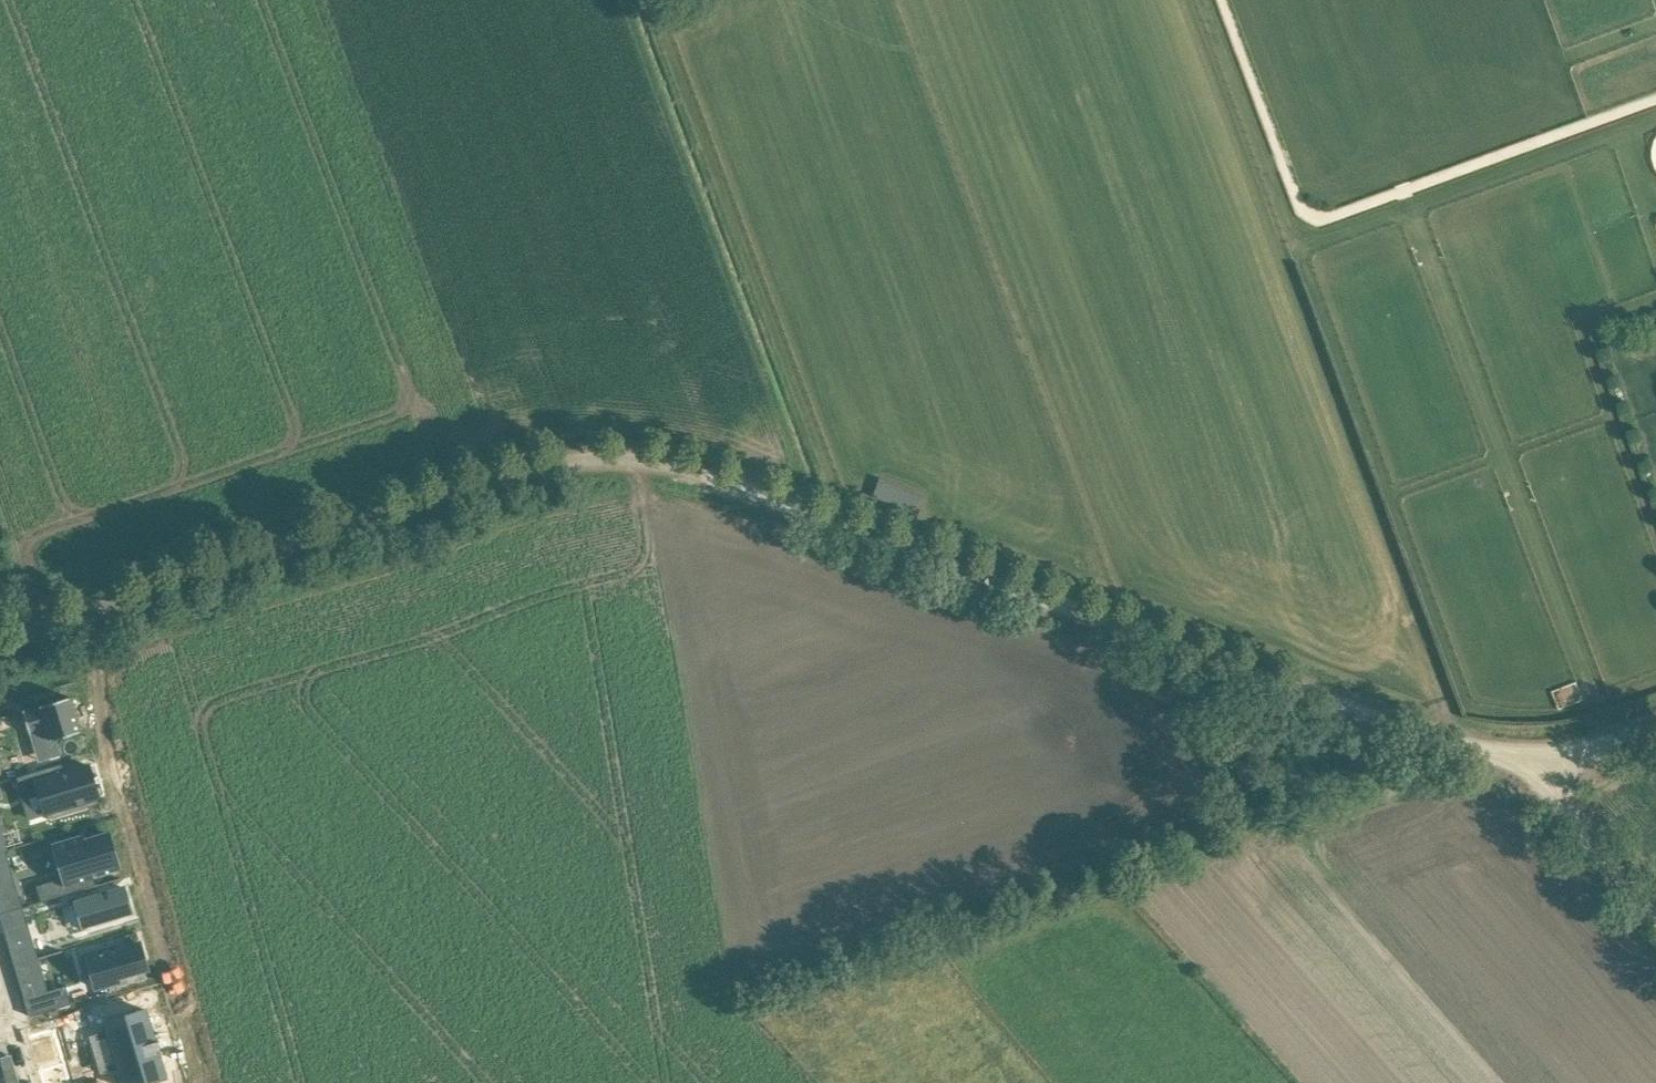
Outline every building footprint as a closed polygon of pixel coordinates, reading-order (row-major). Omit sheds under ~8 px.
[(80,731),(70,696),(23,710),(30,734),(31,733),(35,745),(80,731)] [(8,775),(0,737),(0,777),(8,775)] [(61,764),(17,777),(22,792),(21,793),(23,799),(41,793),(48,819),(99,803),(98,797),(99,797),(98,795),(97,796),(88,767),(90,766),(89,765),(64,772),(61,764)] [(94,876),(119,869),(109,833),(83,840),(82,836),(55,844),(68,892),(96,884),(94,876)] [(0,881),(0,914),(23,907),(18,891),(12,893),(8,879),(0,881)] [(124,886),(71,901),(79,928),(132,912),(124,886)] [(28,925),(5,932),(15,965),(38,958),(28,925)] [(117,943),(79,954),(86,979),(92,977),(95,988),(115,982),(117,987),(147,978),(145,970),(148,969),(140,941),(118,947),(117,943)] [(38,958),(15,965),(24,998),(48,992),(38,958)] [(90,1036),(101,1073),(119,1067),(124,1082),(145,1082),(166,1077),(159,1053),(162,1052),(162,1051),(158,1052),(156,1042),(159,1041),(158,1040),(155,1041),(146,1009),(105,1021),(108,1030),(90,1036)] [(39,1069),(43,1082),(70,1082),(64,1061),(39,1069)] [(18,1077),(6,1081),(0,1063),(0,1082),(20,1082),(18,1077)]
